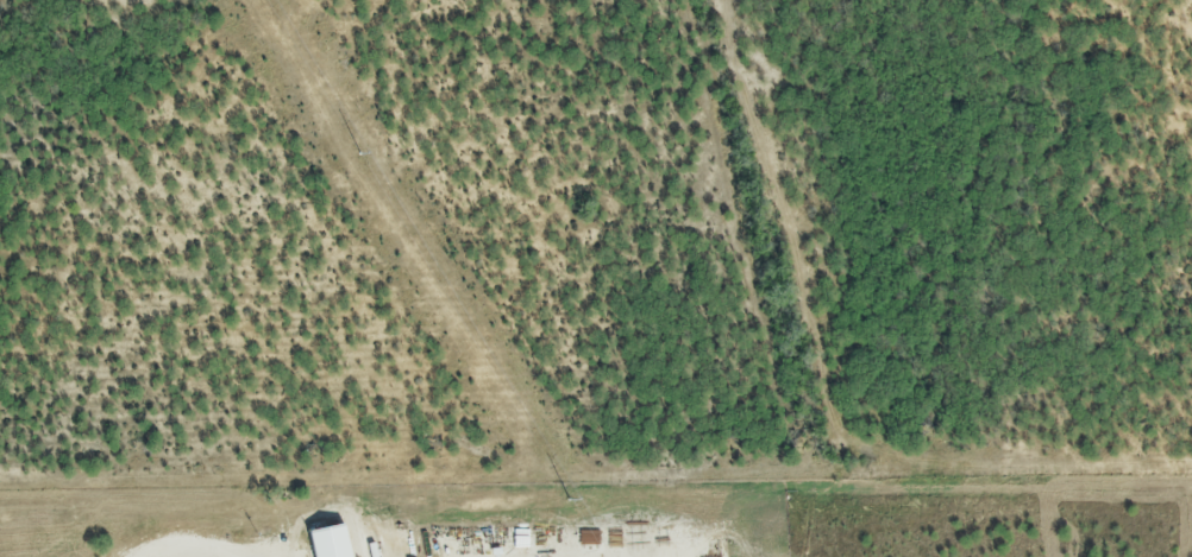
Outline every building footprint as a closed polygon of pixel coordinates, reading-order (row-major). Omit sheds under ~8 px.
[(341,528),(305,535),(309,556),(346,556),(341,528)]
